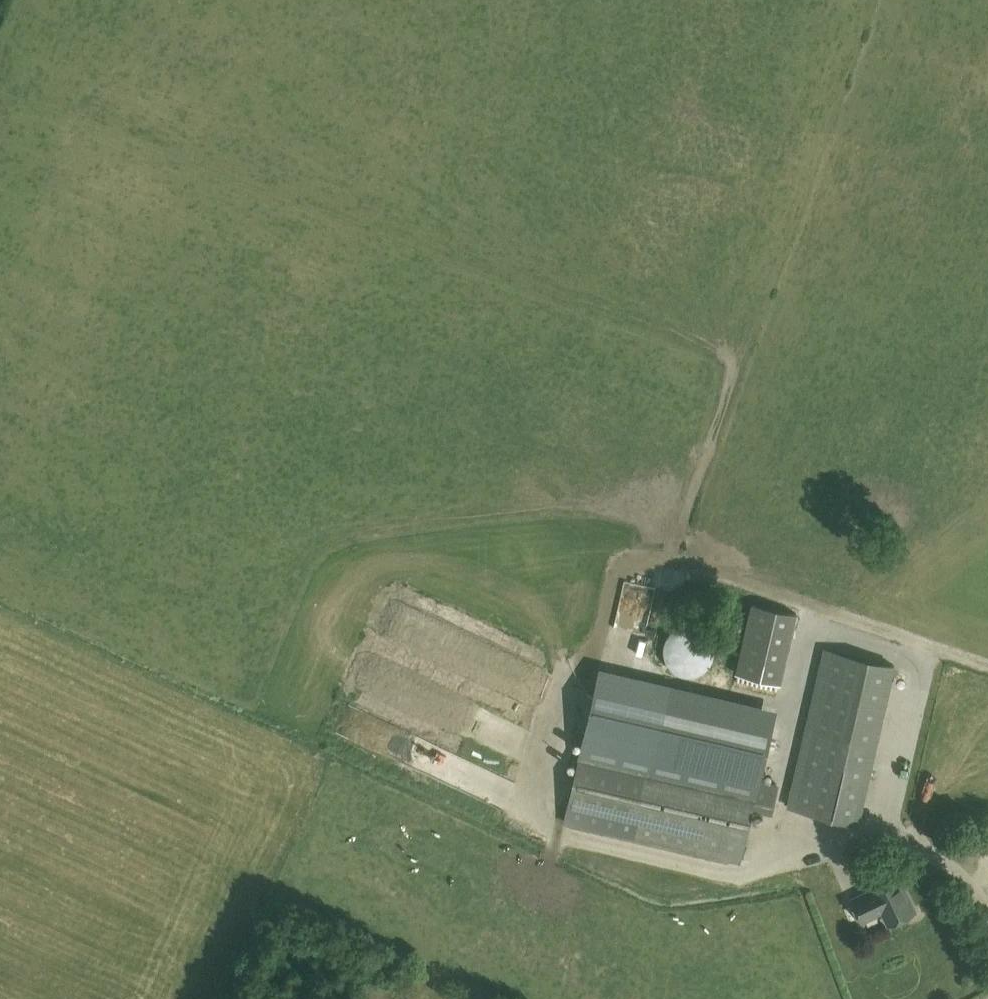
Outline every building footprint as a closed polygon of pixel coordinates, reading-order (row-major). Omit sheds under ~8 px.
[(696,625),(689,624),(683,624),(680,625),(674,629),(671,631),(668,634),(665,638),(663,646),(663,651),(664,658),(667,664),(671,669),(678,673),(684,675),(690,676),(696,675),(702,672),(707,668),(710,665),(713,659),(715,651),(714,643),(712,638),(710,634),(706,631),(703,628),(696,625)] [(788,806),(858,822),(894,665),(825,649),(788,806)] [(757,789),(759,781),(772,727),(596,685),(583,740),(564,820),(740,861),(753,806),(772,810),(776,794),(757,789)] [(915,911),(896,873),(870,886),(871,889),(851,899),(861,921),(882,911),(888,924),(915,911)]
